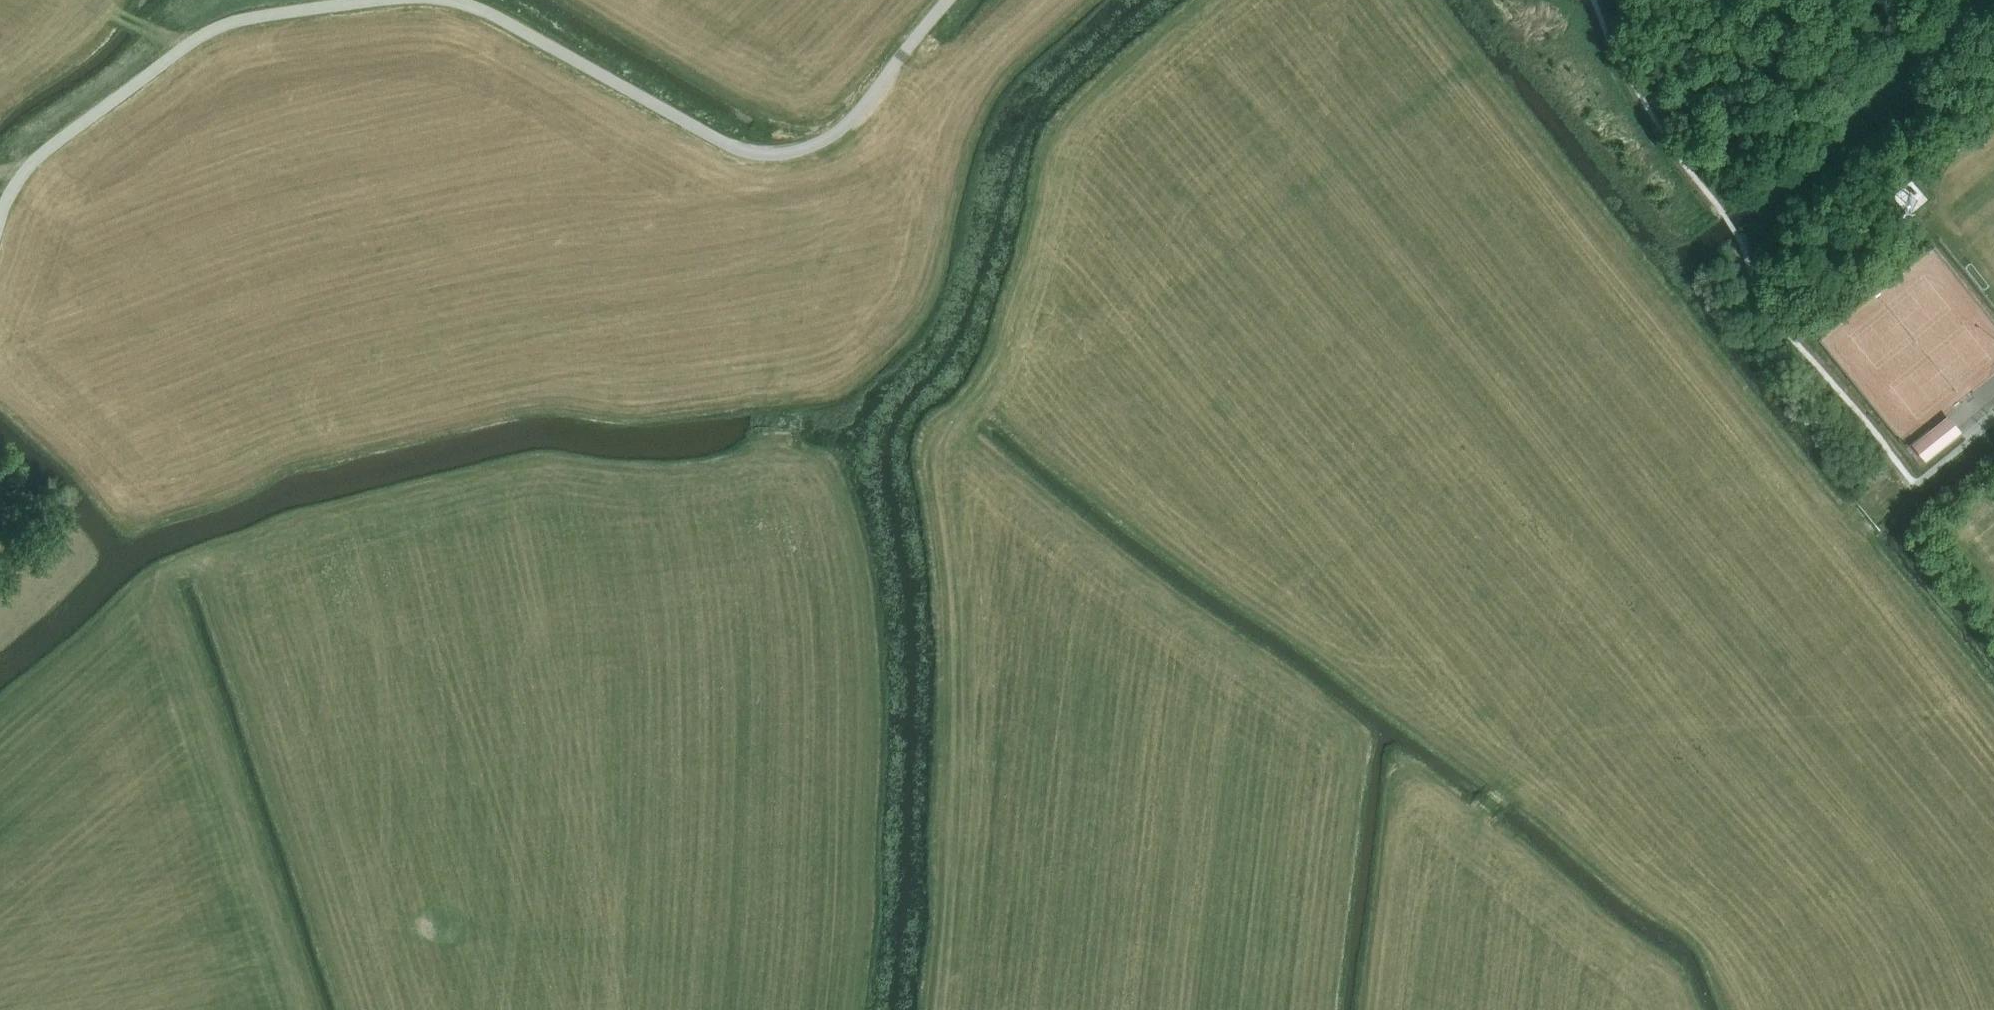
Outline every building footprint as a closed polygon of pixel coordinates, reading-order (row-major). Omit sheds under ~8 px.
[(1949,416),(1913,445),(1927,461),(1963,432),(1949,416)]
